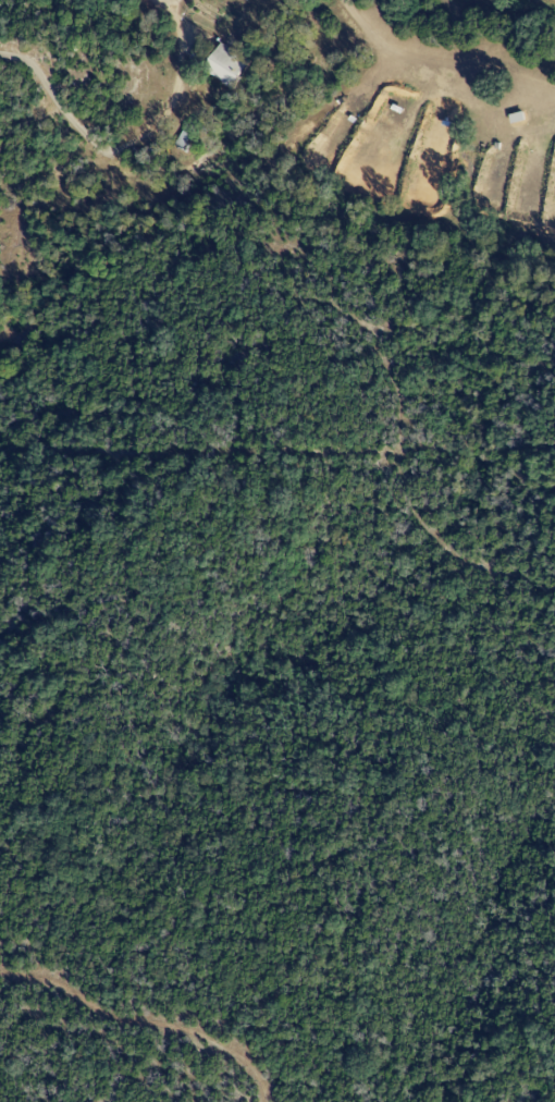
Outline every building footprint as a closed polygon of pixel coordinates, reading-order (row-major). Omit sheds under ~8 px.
[(235,86),(249,57),(218,43),(205,72),(235,86)]
